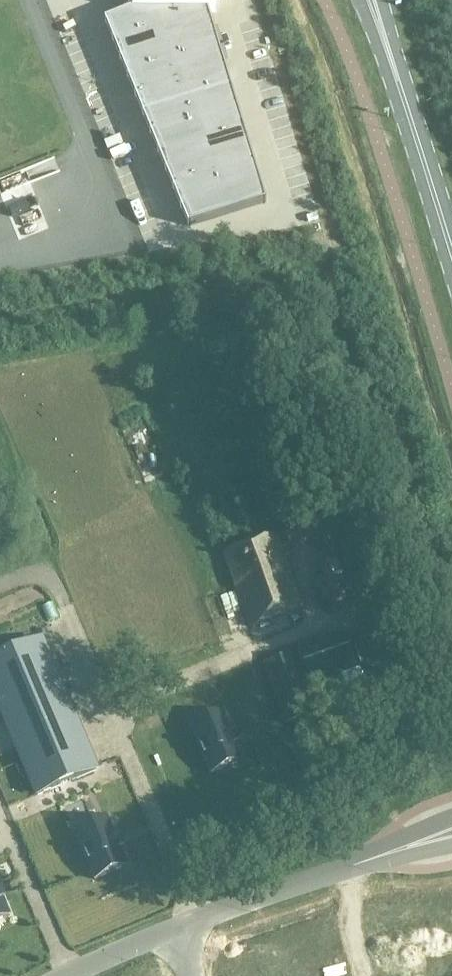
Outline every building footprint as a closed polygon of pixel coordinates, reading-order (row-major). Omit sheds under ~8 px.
[(105,21),(188,226),(266,203),(208,12),(215,12),(215,0),(132,0),(132,10),(105,21)] [(306,514),(322,561),(345,553),(330,506),(306,514)] [(302,521),(284,529),(289,542),(308,534),(302,521)] [(302,607),(275,535),(224,555),(250,626),(302,607)] [(351,596),(337,558),(319,565),(333,603),(351,596)] [(236,603),(216,613),(226,635),(246,626),(236,603)] [(345,631),(298,648),(310,683),(357,666),(345,631)] [(0,659),(0,696),(41,794),(100,769),(46,640),(0,659)] [(211,774),(244,760),(237,743),(239,742),(233,728),(231,729),(224,712),(191,726),(211,774)] [(108,818),(74,832),(95,880),(128,865),(121,849),(122,848),(116,834),(115,834),(108,818)] [(10,916),(3,899),(5,898),(0,887),(0,920),(10,916)]
